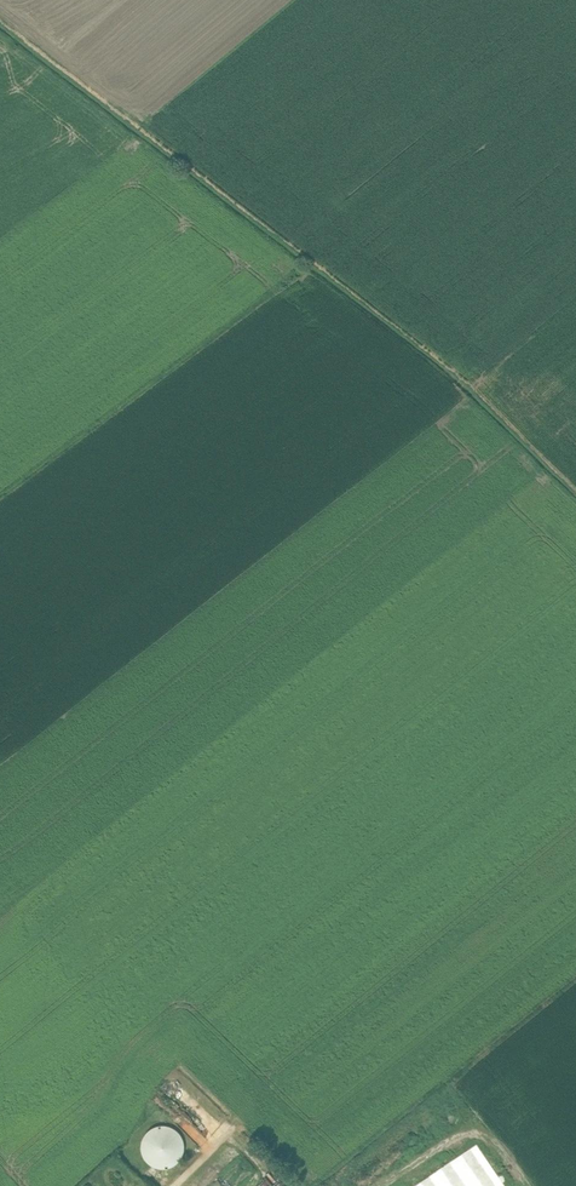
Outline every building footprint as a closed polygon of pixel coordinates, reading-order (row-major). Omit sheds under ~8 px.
[(184,1155),(184,1153),(185,1150),(185,1144),(184,1140),(183,1137),(180,1133),(178,1131),(175,1128),(171,1127),(168,1126),(165,1125),(162,1125),(159,1125),(156,1126),(152,1128),(148,1131),(145,1135),(143,1139),(142,1142),(142,1146),(142,1152),(143,1156),(146,1159),(148,1162),(151,1164),(155,1167),(158,1168),(161,1168),(165,1169),(170,1167),(174,1166),(177,1164),(181,1159),(184,1155)] [(417,1185),(502,1185),(475,1146),(417,1185)]
